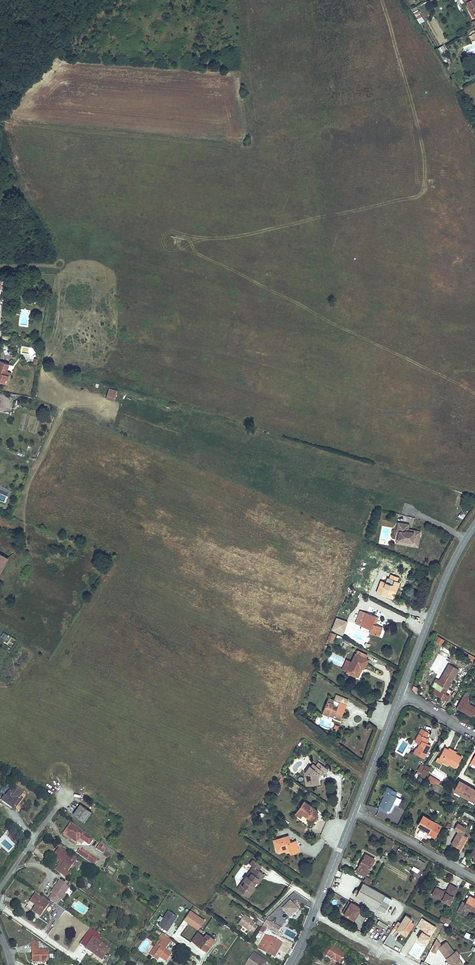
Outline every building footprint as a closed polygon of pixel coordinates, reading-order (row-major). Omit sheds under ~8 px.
[(471,15),(474,13),(474,0),(466,0),(468,4),(466,6),(471,15)] [(419,24),(424,21),(417,6),(412,8),(419,24)] [(0,367),(0,373),(1,373),(0,381),(10,383),(12,375),(9,374),(11,364),(1,362),(0,367)] [(109,388),(106,398),(114,401),(117,390),(109,388)] [(410,526),(399,525),(398,534),(399,534),(398,542),(408,543),(407,546),(419,548),(421,533),(413,532),(413,534),(408,533),(409,531),(410,526)] [(382,584),(377,594),(387,598),(390,590),(397,593),(401,584),(398,583),(400,579),(393,576),(391,580),(389,579),(386,586),(382,584)] [(367,613),(362,612),(361,611),(356,624),(362,626),(367,613)] [(367,613),(362,626),(371,629),(370,633),(379,637),(382,628),(376,625),(373,624),(376,617),(367,613)] [(336,617),(331,630),(343,635),(348,621),(336,617)] [(0,637),(5,640),(8,635),(3,632),(0,637)] [(331,632),(328,640),(333,642),(337,634),(331,632)] [(438,636),(435,641),(442,644),(444,639),(438,636)] [(443,647),(439,652),(446,657),(450,651),(443,647)] [(359,652),(357,655),(365,660),(367,656),(359,652)] [(365,660),(357,655),(356,655),(353,662),(348,660),(343,670),(347,672),(356,677),(360,668),(363,669),(364,670),(369,661),(365,660)] [(330,662),(342,665),(344,658),(332,656),(330,662)] [(449,664),(437,687),(440,689),(437,694),(448,700),(451,695),(446,692),(459,669),(449,664)] [(465,693),(457,708),(474,718),(474,706),(466,701),(469,696),(465,693)] [(329,697),(322,712),(329,715),(329,713),(341,718),(348,700),(336,695),(334,699),(329,697)] [(418,746),(417,748),(415,751),(425,756),(426,754),(431,745),(427,743),(430,738),(427,736),(429,732),(423,728),(416,740),(421,743),(419,747),(418,746)] [(439,756),(437,759),(442,762),(444,759),(458,767),(464,756),(446,747),(440,757),(439,756)] [(314,769),(311,766),(306,772),(308,785),(320,784),(320,781),(318,779),(316,779),(316,776),(317,776),(323,769),(325,771),(327,772),(329,769),(319,762),(317,765),(314,769)] [(423,771),(428,774),(432,767),(427,764),(423,771)] [(316,779),(318,779),(325,771),(323,769),(317,776),(316,776),(316,779)] [(430,775),(427,780),(438,785),(441,780),(430,775)] [(458,780),(452,792),(474,803),(474,788),(458,780)] [(392,788),(388,786),(384,794),(385,795),(388,789),(391,790),(392,788)] [(16,806),(22,798),(19,796),(21,793),(12,787),(3,798),(2,798),(0,801),(0,802),(10,809),(13,805),(16,806)] [(388,789),(385,795),(380,804),(381,805),(379,808),(386,812),(388,809),(390,810),(399,795),(397,794),(391,790),(388,789)] [(305,801),(296,814),(301,818),(304,814),(312,820),(318,811),(305,801)] [(79,803),(72,813),(83,821),(90,811),(79,803)] [(440,825),(423,815),(417,825),(428,831),(427,833),(434,837),(440,825)] [(459,830),(452,843),(461,848),(468,835),(464,833),(467,827),(459,822),(455,828),(459,830)] [(69,824),(63,834),(76,843),(79,838),(86,843),(90,838),(69,824)] [(273,839),(275,847),(278,847),(279,850),(280,851),(284,850),(284,849),(288,848),(289,850),(289,853),(296,851),(295,847),(297,847),(295,839),(290,840),(288,834),(273,839)] [(103,852),(105,848),(99,844),(96,848),(103,852)] [(58,866),(54,870),(67,879),(70,874),(67,872),(71,866),(69,864),(74,857),(69,853),(68,855),(58,847),(52,856),(59,861),(62,863),(60,867),(58,866)] [(104,854),(110,858),(114,851),(108,847),(104,854)] [(81,849),(77,853),(91,863),(94,858),(81,849)] [(366,853),(356,870),(365,875),(375,858),(366,853)] [(242,891),(248,895),(254,885),(257,881),(264,872),(259,869),(263,864),(254,858),(250,863),(254,865),(251,870),(252,872),(250,876),(248,874),(245,879),(246,880),(243,884),(246,886),(242,891)] [(422,867),(425,862),(417,858),(415,864),(422,867)] [(266,873),(264,872),(257,881),(259,883),(266,873)] [(238,888),(242,891),(246,886),(243,884),(246,880),(245,879),(238,888)] [(53,894),(49,900),(53,902),(57,905),(69,888),(60,882),(52,893),(53,894)] [(357,889),(354,893),(386,911),(390,903),(383,899),(385,895),(364,882),(359,890),(357,889)] [(256,887),(254,885),(248,895),(250,896),(256,887)] [(451,904),(459,889),(452,885),(448,891),(447,893),(445,892),(438,888),(434,895),(451,904)] [(300,911),(292,903),(296,899),(303,905),(307,901),(295,890),(285,900),(288,904),(282,910),(291,920),(300,911)] [(35,894),(30,900),(36,905),(32,910),(39,915),(47,903),(35,894)] [(456,910),(464,914),(468,907),(474,911),(474,899),(468,895),(463,905),(460,903),(456,910)] [(53,918),(57,921),(65,911),(57,905),(53,902),(51,905),(53,906),(53,907),(55,908),(55,909),(55,911),(52,915),(54,916),(53,918)] [(351,902),(345,913),(354,919),(361,907),(351,902)] [(168,909),(158,924),(168,931),(178,916),(168,909)] [(183,921),(200,929),(205,918),(189,910),(183,921)] [(255,931),(258,926),(255,924),(256,922),(253,920),(253,921),(249,918),(250,917),(246,915),(240,923),(243,926),(244,925),(251,930),(252,929),(255,931)] [(405,916),(396,930),(406,937),(409,932),(407,931),(413,921),(405,916)] [(437,927),(422,918),(417,927),(423,931),(418,939),(426,944),(437,927)] [(379,920),(377,923),(386,929),(388,925),(379,920)] [(184,921),(176,934),(180,937),(188,923),(184,921)] [(267,933),(258,947),(260,948),(262,947),(274,955),(287,934),(275,926),(269,935),(267,933)] [(88,933),(80,944),(103,959),(110,949),(99,941),(102,936),(91,929),(88,933)] [(198,933),(193,940),(207,950),(214,939),(206,934),(204,937),(198,933)] [(166,960),(172,953),(165,948),(168,945),(162,940),(159,943),(161,945),(153,955),(157,958),(160,956),(166,960)] [(447,942),(439,948),(444,956),(446,955),(447,957),(446,958),(451,964),(455,964),(461,961),(458,957),(454,952),(447,942)] [(329,944),(320,959),(324,961),(327,956),(339,963),(345,954),(329,944)] [(371,950),(368,948),(363,945),(357,955),(362,958),(365,959),(366,958),(376,964),(378,960),(368,954),(371,950)] [(32,963),(40,963),(40,960),(48,960),(48,951),(39,951),(39,947),(31,947),(32,963)] [(268,961),(254,952),(246,964),(266,964),(268,961)]
